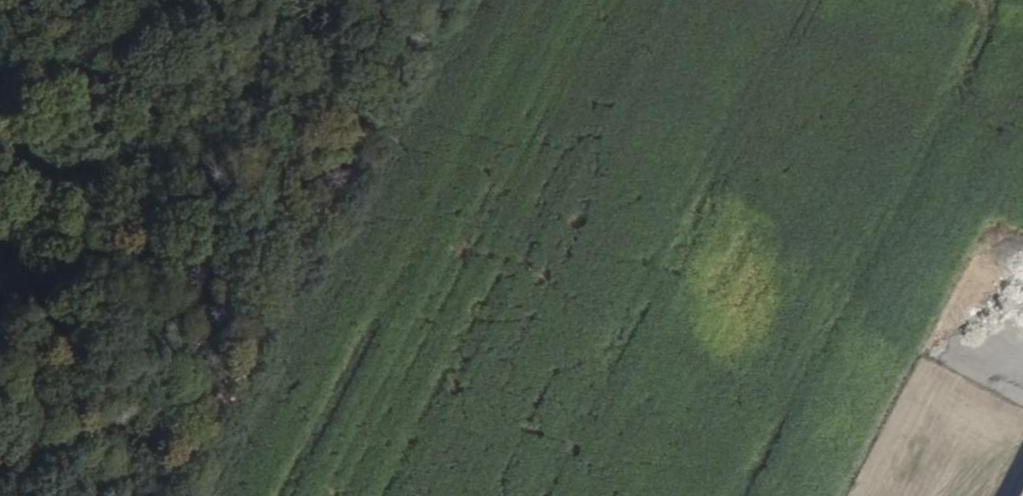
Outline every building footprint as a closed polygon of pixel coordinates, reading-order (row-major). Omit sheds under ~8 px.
[(1008,495),(1022,495),(1022,467),(1008,495)]
